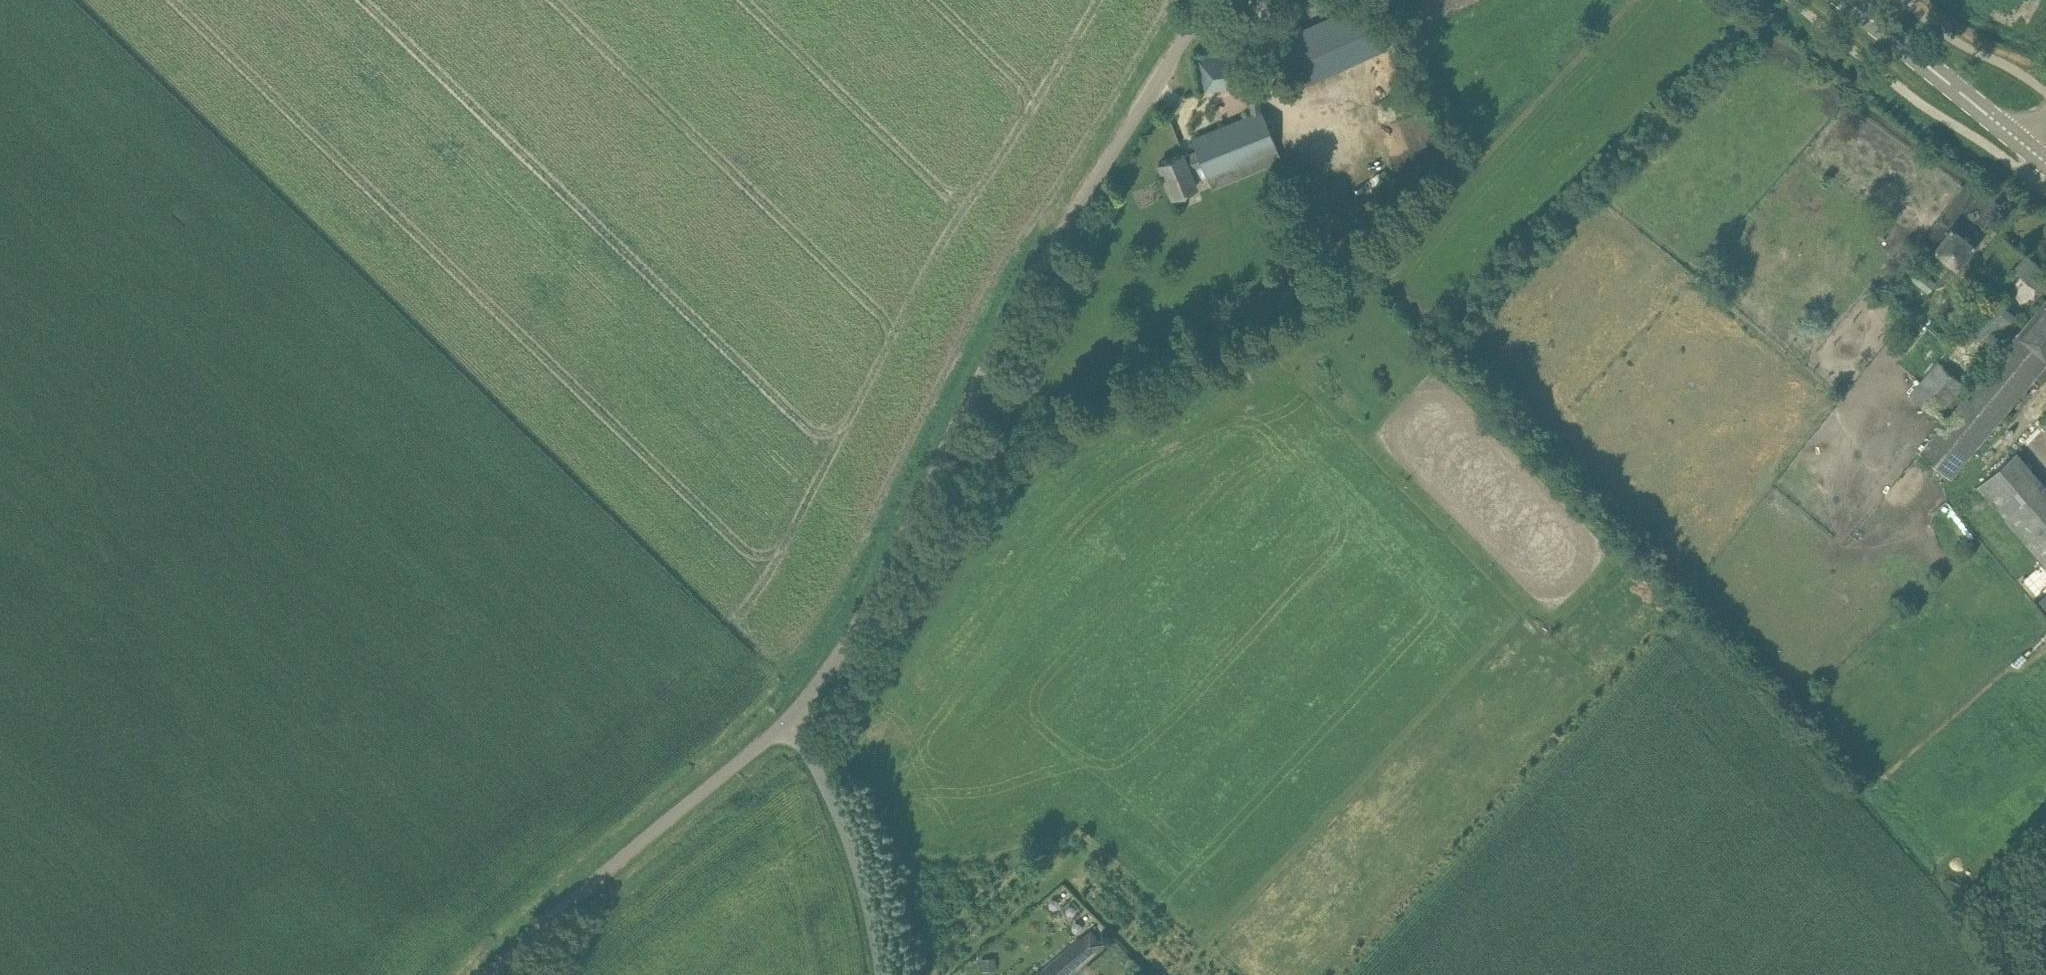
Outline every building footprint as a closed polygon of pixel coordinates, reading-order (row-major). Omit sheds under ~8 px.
[(1329,14),(1351,62),(1382,48),(1387,46),(1380,31),(1366,0),(1360,0),(1329,14)] [(1238,52),(1197,57),(1201,90),(1242,84),(1240,67),(1239,62),(1238,52)] [(1315,77),(1316,109),(1379,107),(1377,74),(1315,77)] [(1277,145),(1269,128),(1262,109),(1191,138),(1196,150),(1184,155),(1183,153),(1158,163),(1172,196),(1197,185),(1190,168),(1202,163),(1206,174),(1277,145)] [(1952,229),(1936,250),(1941,253),(1959,267),(1977,245),(1974,242),(1954,227),(1952,229)] [(2014,269),(2042,292),(2045,289),(2045,290),(2045,269),(2034,258),(2033,259),(2027,254),(2014,269)] [(1993,294),(1969,323),(1997,346),(2021,317),(1993,294)] [(1920,452),(1951,477),(2035,375),(2044,383),(2045,381),(2045,300),(1920,452)] [(1937,361),(1911,393),(1938,416),(1965,384),(1937,361)] [(1979,486),(2045,563),(2045,485),(2017,452),(1979,486)] [(1092,950),(1081,938),(1040,972),(1042,974),(1063,974),(1092,950)]
